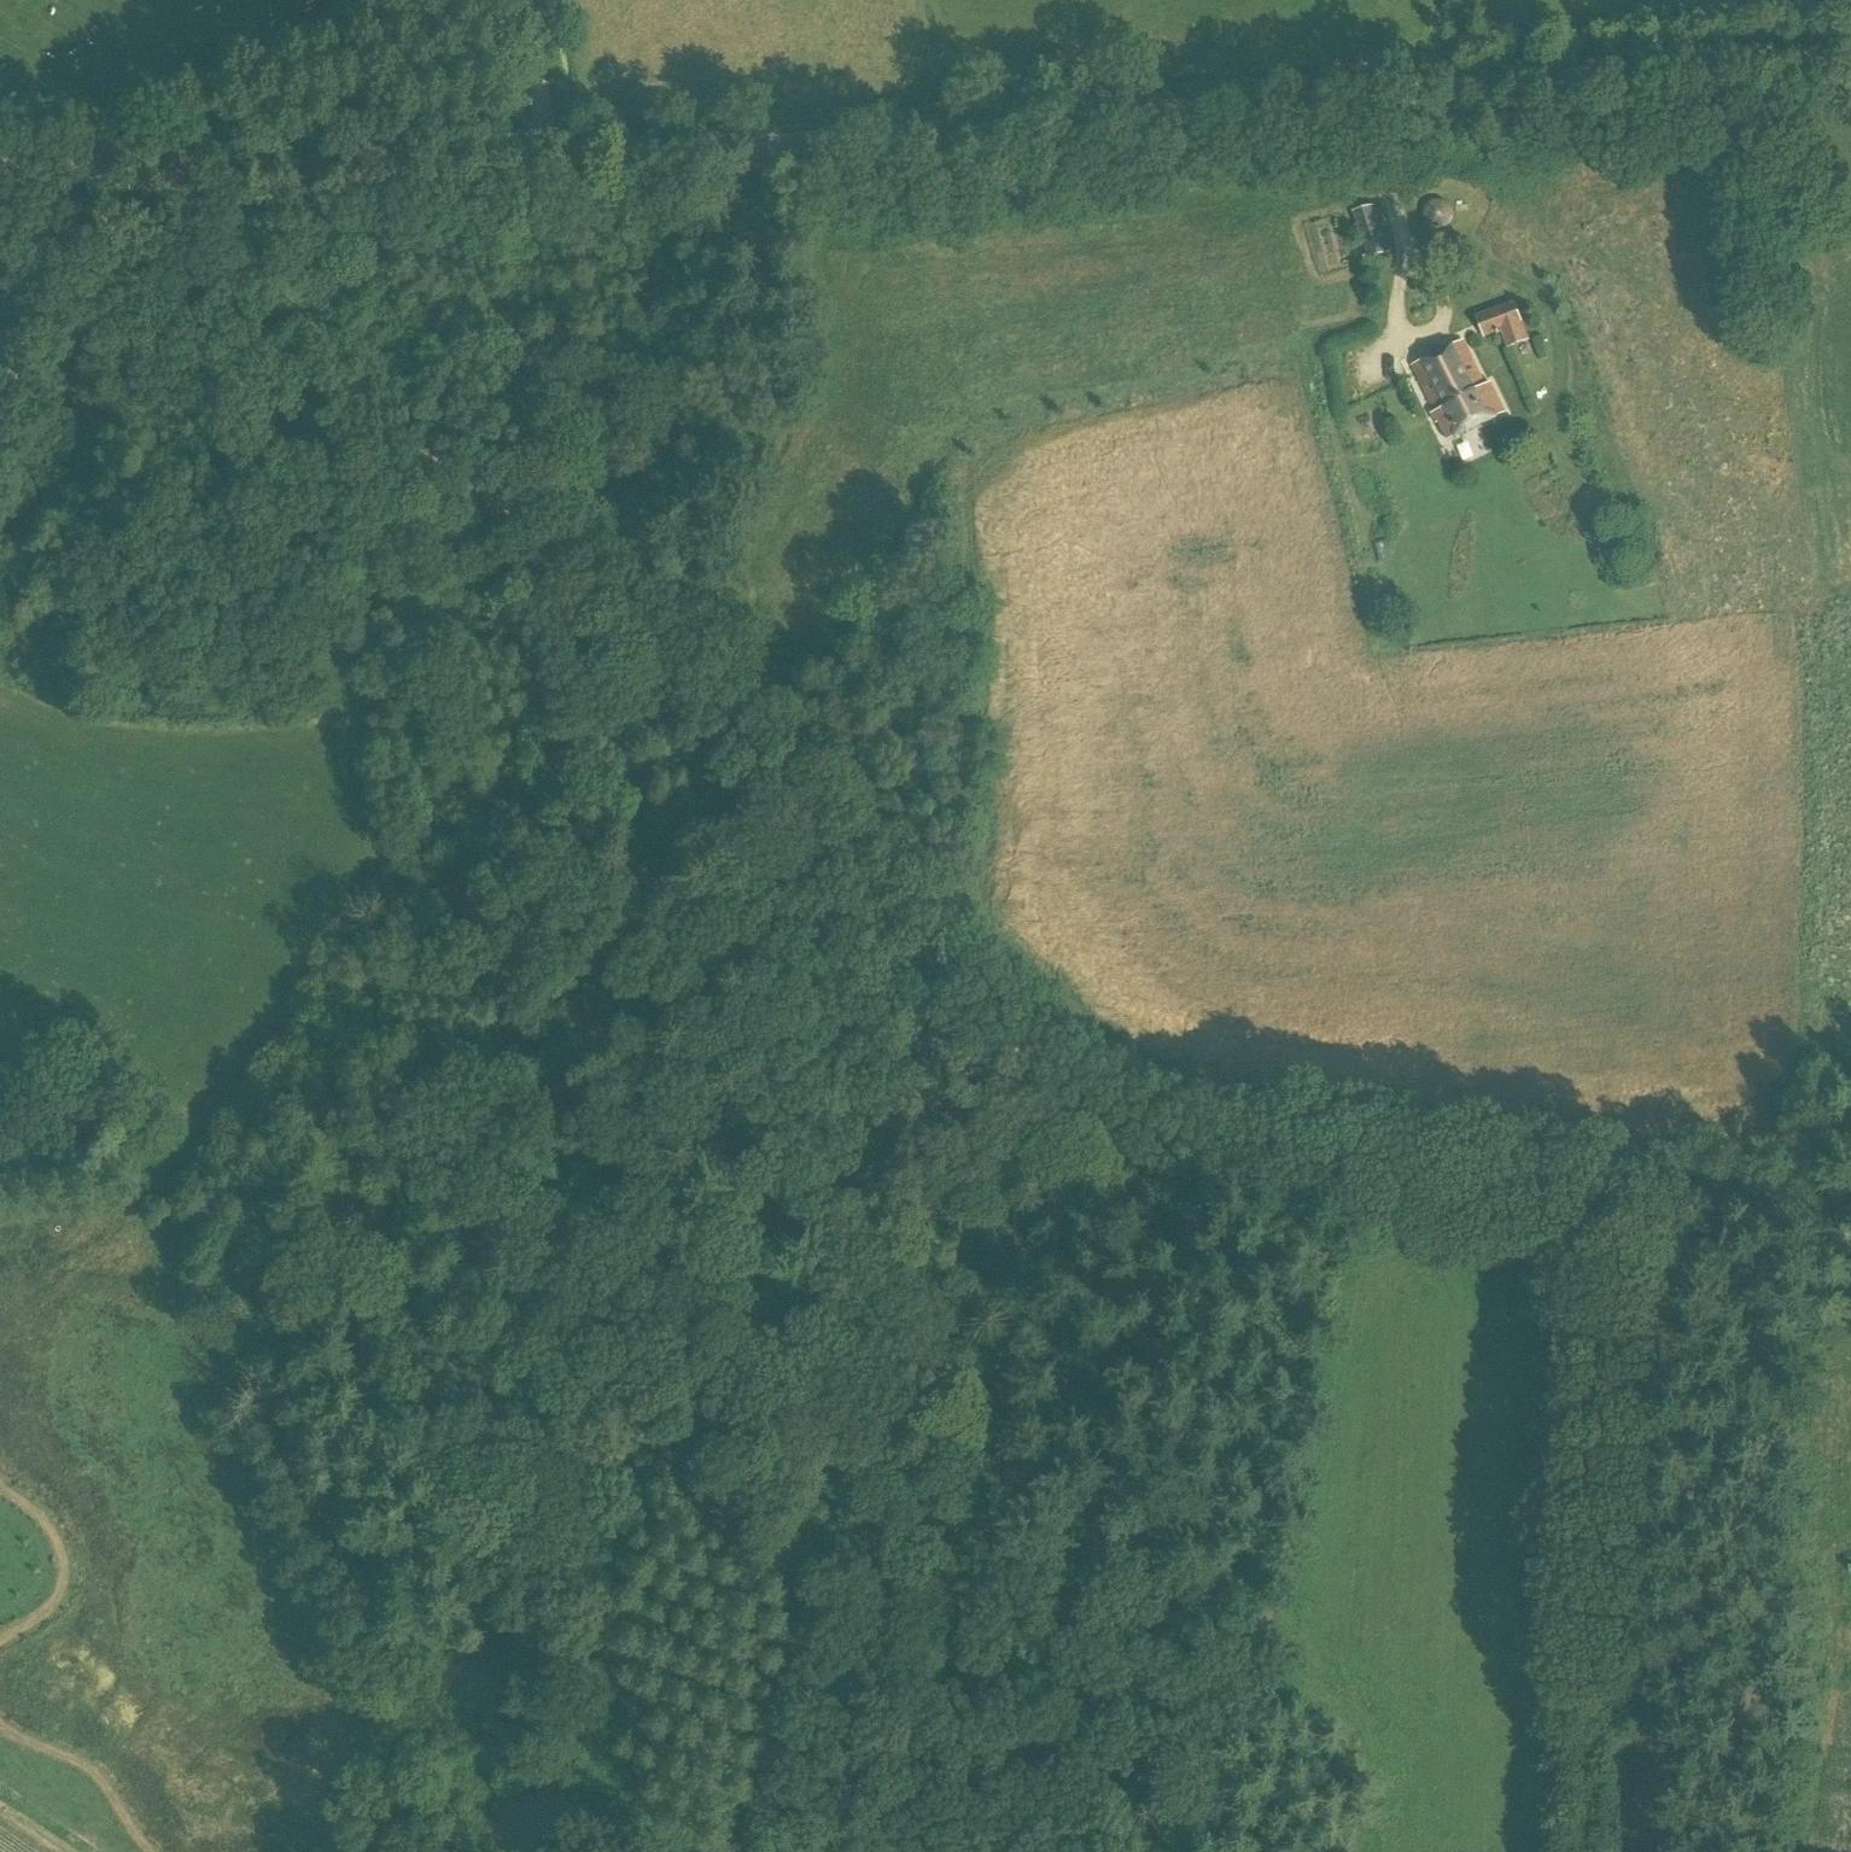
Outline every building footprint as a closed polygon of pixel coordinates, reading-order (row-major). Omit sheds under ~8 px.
[(1369,259),(1388,253),(1373,207),(1354,213),(1369,259)] [(1529,340),(1515,302),(1476,317),(1484,337),(1501,331),(1507,348),(1529,340)] [(1486,385),(1464,341),(1414,366),(1436,411),(1435,412),(1440,422),(1441,422),(1450,439),(1507,411),(1493,381),(1486,385)]
